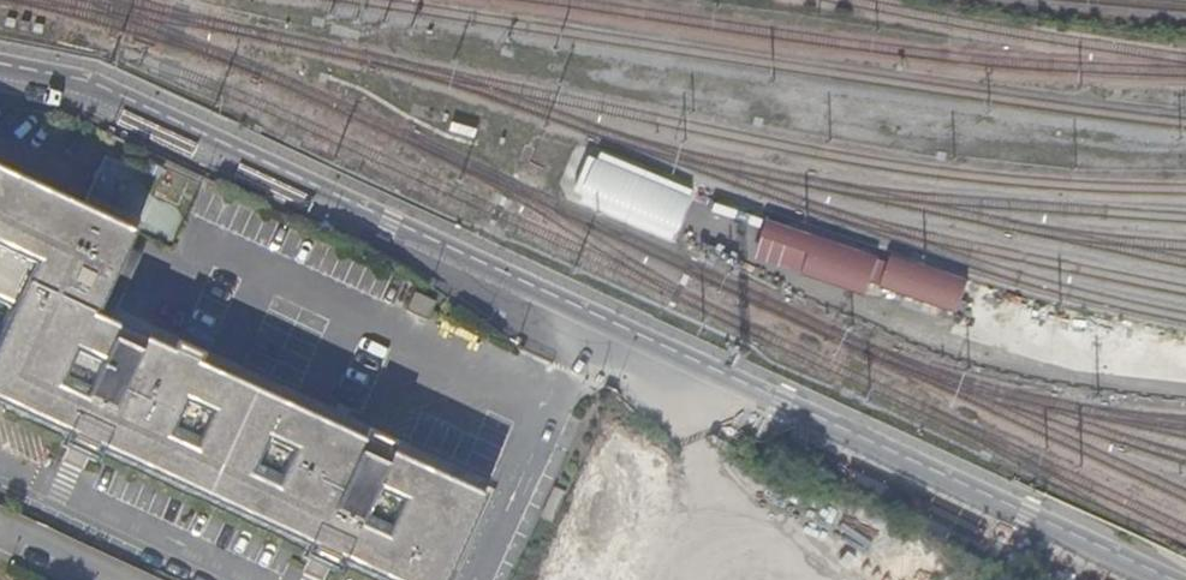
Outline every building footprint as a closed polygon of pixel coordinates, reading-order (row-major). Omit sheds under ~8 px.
[(693,191),(591,153),(572,204),(674,242),(693,191)] [(31,270),(100,302),(108,285),(125,246),(133,228),(108,217),(130,167),(103,155),(80,204),(0,167),(0,338),(31,270)] [(862,295),(874,255),(763,221),(751,261),(862,295)] [(125,246),(108,285),(123,292),(140,253),(125,246)] [(909,282),(911,257),(882,255),(879,280),(909,282)] [(0,338),(0,412),(81,449),(324,561),(367,579),(445,579),(482,498),(107,325),(93,318),(100,302),(31,270),(0,338)] [(408,311),(429,321),(438,303),(416,293),(408,311)] [(978,293),(959,304),(980,339),(999,328),(978,293)] [(1021,308),(1006,322),(1032,350),(1047,336),(1021,308)] [(675,454),(615,394),(606,413),(638,443),(630,451),(655,474),(675,454)] [(638,443),(606,413),(593,439),(623,458),(630,451),(638,443)]
